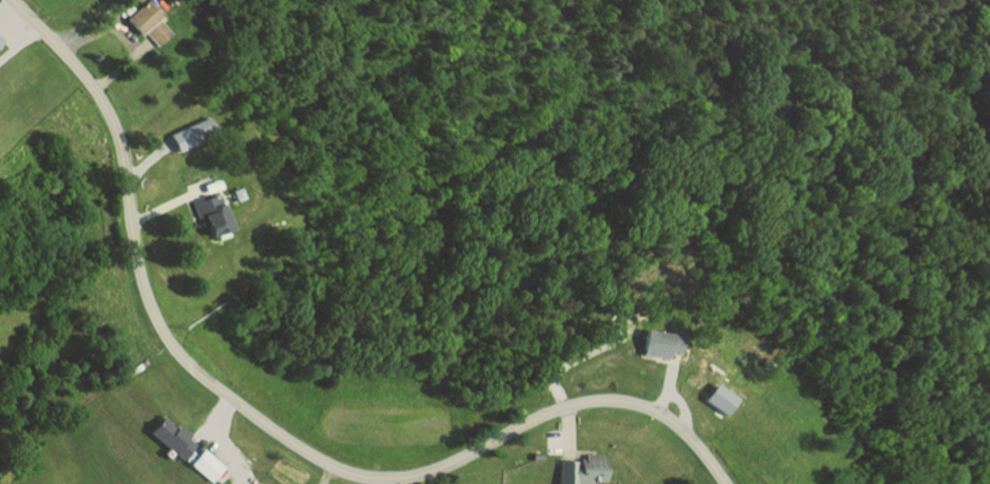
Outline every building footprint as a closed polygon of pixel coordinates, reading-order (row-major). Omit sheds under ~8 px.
[(157,45),(171,32),(158,18),(161,15),(147,0),(127,18),(141,34),(145,31),(151,38),(157,45)] [(179,151),(174,141),(171,134),(196,122),(204,139),(179,151)] [(208,184),(209,188),(210,192),(226,187),(224,180),(208,184)] [(239,201),(235,189),(242,187),(246,198),(239,201)] [(236,235),(221,194),(195,203),(200,218),(206,216),(213,235),(220,232),(223,240),(236,235)] [(666,358),(667,352),(672,352),(677,353),(680,335),(644,328),(640,354),(654,356),(666,358)] [(199,444),(187,459),(155,432),(167,417),(179,427),(182,424),(194,434),(191,437),(195,441),(199,444)] [(213,481),(226,465),(206,448),(193,463),(213,481)] [(590,480),(606,481),(608,459),(603,459),(603,455),(584,454),(584,458),(579,458),(579,461),(569,460),(561,460),(559,483),(576,483),(589,483),(590,480)]
